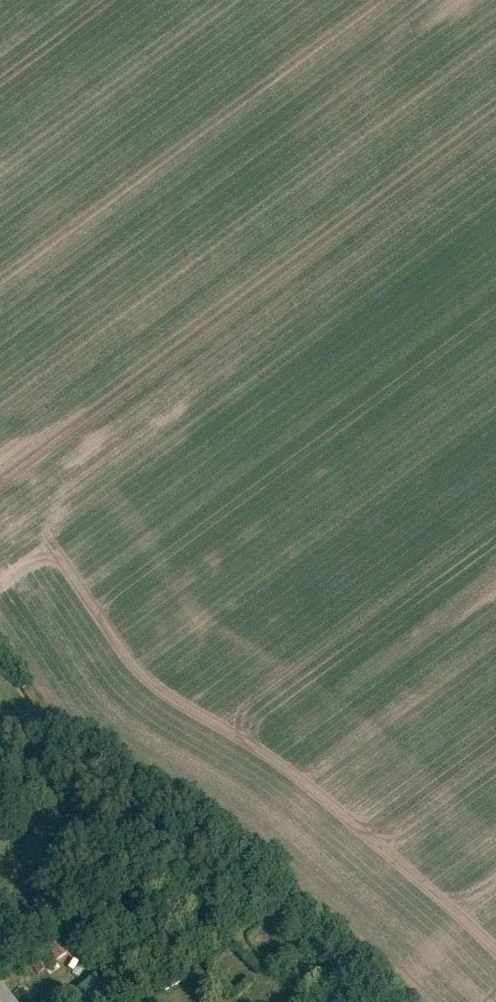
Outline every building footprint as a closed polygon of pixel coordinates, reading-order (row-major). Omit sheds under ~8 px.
[(0,989),(0,1001),(10,1001),(0,989)]
